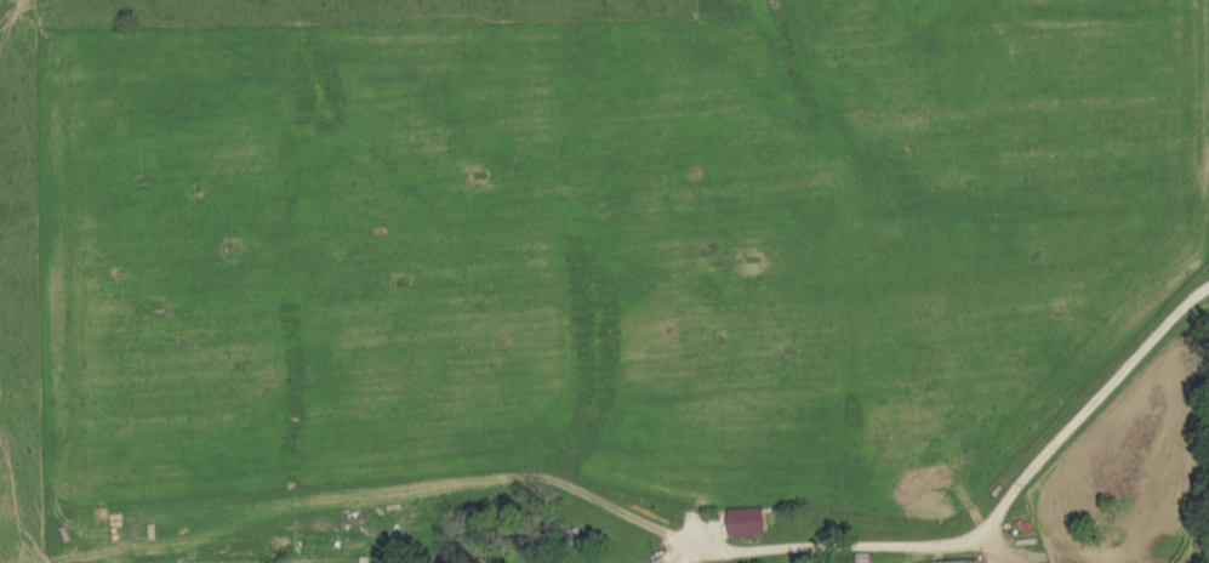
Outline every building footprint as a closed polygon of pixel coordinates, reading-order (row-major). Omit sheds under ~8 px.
[(772,538),(771,510),(735,511),(736,539),(772,538)]
